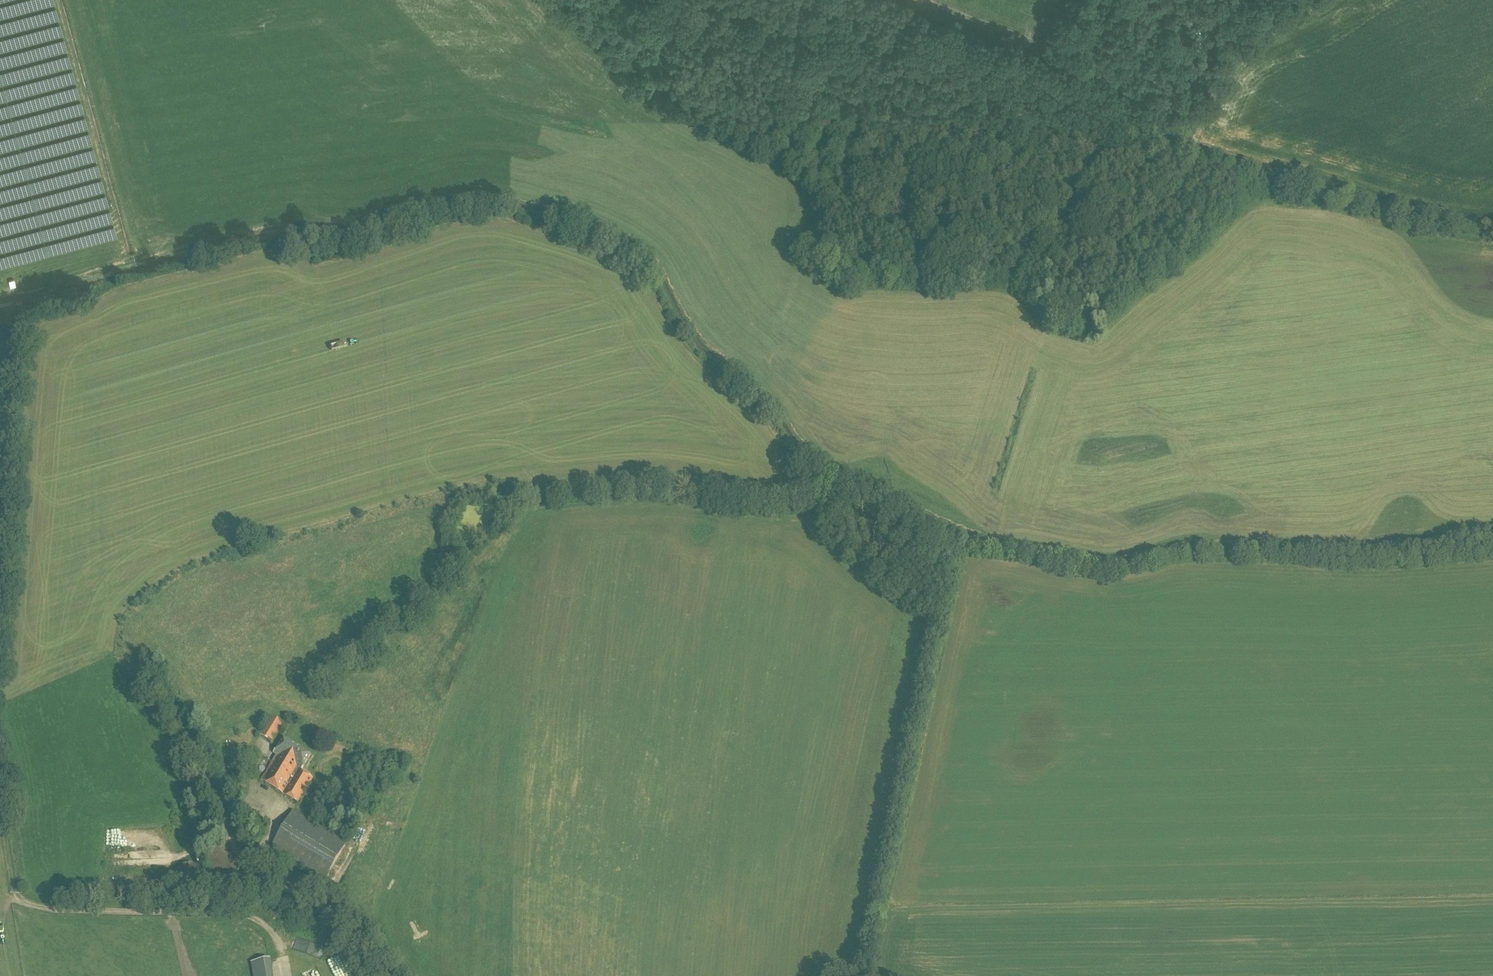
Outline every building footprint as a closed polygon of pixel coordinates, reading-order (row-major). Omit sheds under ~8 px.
[(272,744),(284,725),(271,716),(259,736),(272,744)] [(298,803),(312,779),(300,772),(310,756),(283,739),(274,754),(277,755),(261,781),(298,803)] [(325,879),(346,844),(292,812),(271,847),(325,879)] [(302,939),(297,946),(304,952),(310,946),(302,939)] [(257,975),(277,975),(274,958),(255,962),(257,975)]
